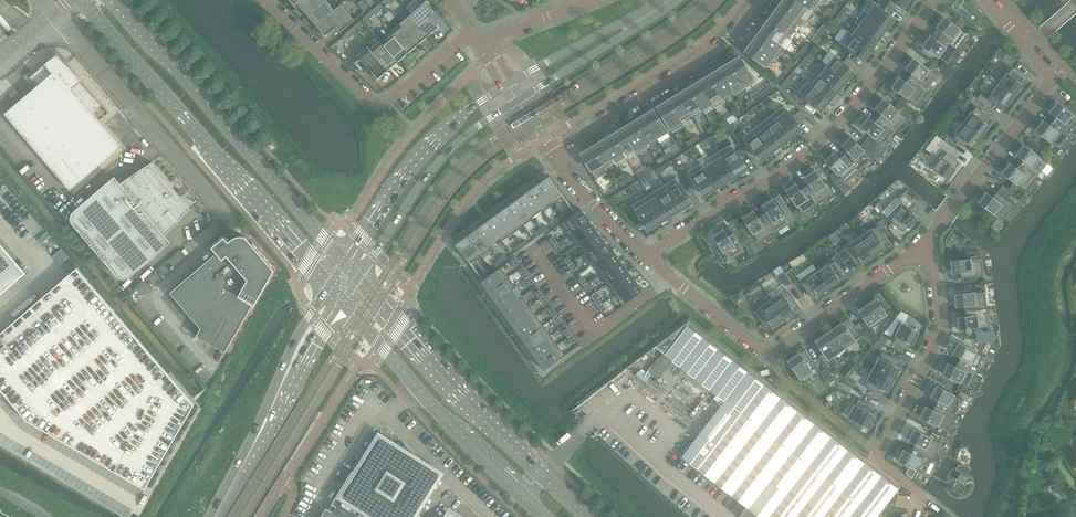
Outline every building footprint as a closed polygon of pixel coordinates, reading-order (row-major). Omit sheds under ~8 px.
[(326,0),(327,0),(305,0),(296,8),(297,8),(300,6),(308,16),(326,0)] [(316,25),(334,9),(326,0),(308,16),(316,25)] [(798,0),(787,0),(784,4),(805,20),(806,20),(802,17),(808,9),(812,11),(798,0)] [(818,0),(798,0),(812,11),(819,1),(818,0)] [(439,26),(430,16),(435,12),(426,1),(410,15),(428,36),(439,26)] [(368,9),(362,2),(358,6),(364,12),(368,9)] [(354,20),(350,15),(340,4),(334,9),(316,25),(326,36),(336,27),(341,32),(354,20)] [(805,20),(784,4),(777,14),(798,30),(805,20)] [(893,18),(878,6),(874,4),(867,14),(863,11),(863,12),(886,29),(893,18)] [(375,14),(382,9),(378,5),(372,11),(375,14)] [(369,20),(375,14),(372,11),(365,16),(369,20)] [(886,29),(863,12),(855,22),(878,39),(886,29)] [(0,14),(0,23),(8,32),(12,28),(0,14)] [(798,30),(777,14),(770,23),(788,37),(789,36),(792,38),(798,30)] [(428,36),(410,15),(400,23),(418,44),(428,36)] [(968,35),(942,16),(935,25),(943,31),(940,36),(957,49),(968,35)] [(878,39),(855,22),(858,25),(851,34),(848,31),(847,32),(870,49),(878,39)] [(355,32),(361,27),(358,23),(352,28),(355,32)] [(418,44),(400,23),(390,32),(408,53),(418,44)] [(788,37),(770,23),(762,33),(784,49),(784,48),(781,46),(788,37)] [(349,37),(355,32),(352,28),(346,33),(349,37)] [(408,53),(390,32),(380,41),(382,44),(398,62),(408,53)] [(870,49),(847,32),(839,42),(862,60),(870,49)] [(784,49),(762,33),(755,43),(776,58),(784,49)] [(957,49),(940,36),(936,41),(928,35),(921,43),(947,63),(957,49)] [(776,58),(755,43),(748,53),(765,66),(773,56),(776,59),(776,58)] [(398,62),(382,44),(373,52),(388,70),(398,62)] [(388,70),(373,52),(368,46),(357,55),(360,58),(354,63),(363,73),(369,69),(378,79),(388,70)] [(853,71),(838,59),(835,56),(826,66),(845,81),(853,71)] [(925,68),(911,57),(905,66),(913,72),(909,77),(926,90),(937,76),(931,72),(925,68)] [(122,146),(94,113),(102,106),(108,113),(109,113),(71,68),(67,71),(57,59),(54,62),(51,58),(29,77),(29,78),(30,77),(37,86),(5,113),(70,190),(122,146)] [(755,82),(747,68),(741,59),(730,66),(744,88),(755,82)] [(931,72),(936,65),(930,61),(925,68),(931,72)] [(1027,80),(1024,77),(1009,65),(997,81),(1013,94),(1017,88),(1019,90),(1020,89),(1027,80)] [(744,88),(730,66),(720,72),(734,95),(744,88)] [(845,81),(826,66),(818,75),(837,91),(845,81)] [(734,95),(720,72),(710,78),(724,102),(725,102),(722,97),(731,91),(734,95)] [(837,91),(818,75),(810,84),(807,81),(807,82),(828,101),(837,91)] [(926,90),(909,77),(905,82),(897,76),(891,85),(916,104),(917,102),(926,90)] [(724,102),(710,78),(700,84),(714,108),(724,102)] [(1001,109),(1013,94),(997,81),(984,96),(1001,109)] [(828,101),(807,82),(798,92),(818,109),(820,111),(828,101)] [(714,108),(700,84),(690,91),(701,110),(711,103),(714,108)] [(19,93),(15,89),(9,94),(12,98),(19,93)] [(759,89),(749,95),(752,99),(751,99),(752,100),(754,103),(763,96),(759,89)] [(701,110),(690,91),(680,97),(691,116),(701,110)] [(976,107),(964,122),(980,135),(985,130),(987,132),(987,131),(994,121),(991,119),(991,118),(978,109),(982,103),(976,99),(972,95),(970,97),(975,101),(972,104),(976,107)] [(909,101),(903,96),(899,101),(905,106),(909,101)] [(691,116),(680,97),(669,103),(683,126),(684,125),(682,122),(691,116)] [(906,118),(881,98),(874,106),(882,113),(878,117),(895,131),(906,118)] [(905,106),(899,101),(895,106),(901,111),(905,106)] [(1059,104),(1055,101),(1048,110),(1051,112),(1056,116),(1053,121),(1070,134),(1075,126),(1075,117),(1059,104)] [(683,126),(669,103),(659,110),(673,132),(683,126)] [(801,128),(792,116),(784,105),(773,114),(791,136),(792,135),(793,138),(801,132),(800,129),(801,128)] [(667,131),(662,124),(655,112),(644,119),(656,137),(667,131)] [(791,136),(773,114),(763,121),(781,144),(791,136)] [(895,131),(878,117),(874,122),(866,116),(859,124),(884,145),(885,143),(895,131)] [(656,137),(644,119),(634,125),(648,147),(649,147),(646,143),(656,137)] [(1070,134),(1053,121),(1049,125),(1043,121),(1041,119),(1034,128),(1038,131),(1059,148),(1070,134)] [(781,144),(763,121),(753,129),(771,152),(781,144)] [(964,122),(952,138),(968,151),(980,135),(964,122)] [(648,147),(634,125),(624,131),(638,154),(648,147)] [(771,152),(753,129),(743,137),(744,138),(760,160),(771,152)] [(638,154),(624,131),(614,137),(628,160),(626,156),(635,150),(637,154),(638,154)] [(842,142),(841,143),(848,150),(846,152),(844,154),(858,170),(871,159),(865,152),(860,147),(849,135),(842,142)] [(870,136),(866,141),(881,155),(886,150),(870,136)] [(628,160),(614,137),(604,143),(617,166),(628,160)] [(955,144),(947,137),(945,140),(944,141),(953,148),(954,147),(955,144)] [(961,164),(952,157),(957,151),(942,140),(937,146),(942,150),(930,165),(947,178),(951,172),(953,174),(954,173),(953,173),(961,164)] [(866,141),(860,147),(865,152),(867,150),(876,160),(881,155),(866,141)] [(617,166),(604,143),(593,150),(607,172),(608,172),(606,168),(615,163),(617,166)] [(747,168),(732,144),(720,151),(735,175),(747,168)] [(1022,144),(1015,152),(1017,154),(1018,155),(1023,159),(1019,163),(1036,177),(1037,176),(1041,179),(1043,181),(1053,168),(1051,167),(1047,163),(1026,147),(1022,144)] [(607,172),(593,150),(583,156),(597,179),(607,172)] [(735,175),(720,151),(710,157),(725,182),(735,175)] [(832,151),(824,158),(835,170),(829,176),(835,183),(841,177),(846,182),(858,170),(844,154),(842,156),(839,158),(832,151)] [(725,182),(710,157),(709,158),(711,162),(702,167),(699,164),(714,188),(725,182)] [(165,236),(190,208),(181,197),(183,195),(179,189),(177,192),(152,162),(120,183),(110,192),(104,185),(75,211),(74,212),(72,215),(72,218),(73,221),(74,224),(118,275),(120,277),(123,278),(126,279),(129,278),(131,277),(161,251),(155,244),(165,236)] [(1007,162),(1000,170),(1004,173),(1004,174),(1014,181),(1008,189),(1014,194),(1020,186),(1026,190),(1036,177),(1019,163),(1015,168),(1010,164),(1007,162)] [(714,188),(699,164),(687,171),(702,195),(714,188)] [(636,174),(640,179),(645,176),(650,173),(646,168),(636,174)] [(831,195),(813,168),(804,175),(810,183),(805,187),(817,204),(831,195)] [(563,197),(549,176),(538,184),(553,204),(563,197)] [(691,202),(682,187),(680,184),(676,178),(665,185),(680,209),(691,202)] [(817,204),(805,187),(800,190),(794,182),(785,188),(803,214),(817,204)] [(553,204),(538,184),(528,191),(542,210),(541,211),(542,212),(543,212),(553,204)] [(680,209),(665,185),(654,191),(669,216),(680,209)] [(984,191),(977,200),(981,203),(1002,220),(1013,206),(1007,201),(1008,199),(1013,193),(1002,185),(998,191),(996,192),(992,198),(987,194),(987,193),(984,191)] [(542,210),(528,191),(518,199),(532,218),(532,217),(541,211),(542,210)] [(669,216),(654,191),(643,198),(658,222),(660,222),(661,224),(670,219),(668,216),(669,216)] [(896,198),(882,212),(887,217),(903,231),(917,216),(910,210),(915,204),(903,192),(898,198),(896,197),(896,198)] [(786,205),(779,194),(775,198),(777,201),(781,208),(786,205)] [(788,224),(771,197),(762,203),(767,211),(762,215),(774,233),(788,224)] [(658,222),(643,198),(632,205),(647,229),(658,222)] [(532,218),(518,199),(507,206),(522,226),(528,222),(532,219),(533,219),(532,218)] [(522,226),(507,206),(497,214),(512,234),(522,226)] [(568,234),(589,220),(581,209),(576,212),(560,224),(568,234)] [(774,233),(762,215),(757,218),(752,209),(742,215),(759,242),(774,233)] [(512,234),(497,214),(487,221),(499,238),(501,242),(502,241),(512,234)] [(579,242),(596,230),(589,220),(568,234),(576,245),(579,243),(579,242)] [(887,226),(882,220),(878,223),(882,229),(887,226)] [(499,238),(487,221),(477,228),(489,245),(490,245),(499,238)] [(877,226),(861,237),(873,254),(879,250),(880,252),(881,252),(891,245),(888,241),(877,226)] [(722,227),(713,233),(722,248),(716,251),(724,264),(729,260),(744,251),(733,233),(730,227),(724,230),(722,227)] [(489,245),(477,228),(467,236),(481,256),(492,248),(490,245),(489,245)] [(603,240),(596,230),(579,242),(579,243),(586,252),(586,253),(603,240)] [(225,352),(274,268),(252,243),(251,244),(245,237),(244,237),(240,236),(237,237),(234,239),(230,241),(225,235),(212,246),(217,252),(170,292),(201,328),(197,335),(225,352)] [(481,256),(467,236),(456,243),(464,254),(467,259),(471,264),(481,256)] [(845,248),(838,253),(844,261),(851,256),(857,265),(873,254),(861,237),(845,248)] [(611,250),(603,240),(586,253),(586,252),(583,254),(583,255),(590,265),(591,265),(592,264),(611,250)] [(23,272),(0,245),(0,292),(23,272)] [(756,254),(751,246),(746,249),(751,257),(756,254)] [(599,274),(620,259),(612,249),(611,250),(592,264),(599,274)] [(954,261),(949,262),(950,272),(954,272),(961,271),(961,278),(983,276),(981,258),(980,253),(980,251),(978,251),(966,252),(967,259),(954,261)] [(832,257),(816,269),(828,286),(834,282),(835,284),(836,284),(835,283),(845,276),(838,265),(844,261),(838,253),(832,257)] [(607,284),(627,270),(620,259),(599,274),(607,284)] [(0,331),(0,388),(27,419),(146,489),(193,406),(76,266),(0,331)] [(488,292),(508,277),(501,267),(489,275),(483,280),(481,281),(481,282),(488,292)] [(792,269),(786,273),(794,286),(801,281),(800,280),(792,269)] [(800,280),(801,281),(812,297),(828,286),(816,269),(800,280)] [(614,294),(635,280),(627,270),(607,284),(614,294)] [(480,276),(483,280),(489,275),(487,273),(486,272),(480,276)] [(792,283),(784,272),(776,277),(782,285),(783,284),(785,287),(792,283)] [(512,289),(516,287),(515,287),(508,277),(488,292),(495,301),(512,289)] [(622,305),(642,290),(635,280),(614,294),(622,305)] [(785,287),(783,284),(782,285),(768,294),(772,300),(771,300),(783,318),(789,314),(790,316),(790,315),(800,308),(785,287)] [(958,294),(953,295),(954,306),(957,306),(958,306),(964,305),(965,311),(987,308),(984,284),(976,285),(977,292),(958,294)] [(502,311),(519,299),(519,298),(512,289),(495,301),(502,311)] [(509,321),(529,306),(522,296),(519,298),(519,299),(502,311),(509,321)] [(888,317),(876,299),(870,304),(869,302),(868,302),(859,309),(861,313),(872,328),(888,317)] [(783,318),(771,300),(754,312),(767,329),(783,318)] [(516,330),(536,316),(534,312),(529,306),(509,321),(516,330)] [(959,318),(955,318),(957,329),(962,328),(962,329),(989,326),(987,308),(965,311),(966,317),(959,318)] [(523,340),(543,325),(536,316),(516,330),(523,340)] [(861,336),(849,319),(832,330),(845,347),(861,336)] [(908,350),(917,332),(899,322),(889,340),(908,350)] [(530,350),(550,335),(543,325),(523,340),(530,350)] [(658,349),(724,401),(681,456),(744,506),(737,515),(740,516),(877,516),(898,491),(857,458),(687,325),(658,349)] [(845,347),(832,330),(827,334),(825,332),(825,333),(815,340),(818,343),(828,359),(845,347)] [(537,359),(557,345),(550,335),(530,350),(537,359)] [(977,372),(985,356),(961,344),(956,342),(951,352),(954,353),(960,356),(958,362),(977,372)] [(544,369),(565,355),(557,345),(537,359),(544,369)] [(817,367),(807,351),(806,351),(804,348),(794,355),(794,354),(793,355),(795,357),(789,361),(801,378),(817,367)] [(898,373),(904,363),(900,361),(900,360),(883,352),(874,369),(893,379),(896,373),(898,374),(898,373)] [(969,387),(977,372),(958,362),(955,367),(949,364),(946,363),(941,372),(945,375),(969,387)] [(884,397),(893,379),(874,369),(865,387),(884,397)] [(955,415),(963,400),(939,387),(934,385),(929,395),(932,396),(938,400),(935,405),(955,415)] [(874,421),(879,410),(875,408),(859,399),(849,417),(868,427),(871,420),(874,421)] [(947,430),(955,415),(935,405),(933,410),(926,407),(924,406),(918,415),(923,418),(947,430)] [(933,458),(940,443),(916,430),(916,431),(912,428),(907,438),(910,439),(916,443),(913,448),(933,458)] [(413,511),(414,509),(434,477),(411,463),(414,458),(416,459),(413,457),(406,453),(403,450),(403,451),(405,453),(402,457),(379,443),(373,452),(359,475),(352,471),(332,504),(336,507),(333,512),(326,508),(321,516),(422,516),(413,511)] [(925,473),(933,458),(913,448),(910,453),(904,450),(901,449),(896,458),(901,461),(925,473)] [(965,466),(961,472),(966,475),(968,472),(970,468),(967,467),(965,466)] [(1067,490),(1060,479),(1053,484),(1060,495),(1067,490)]
